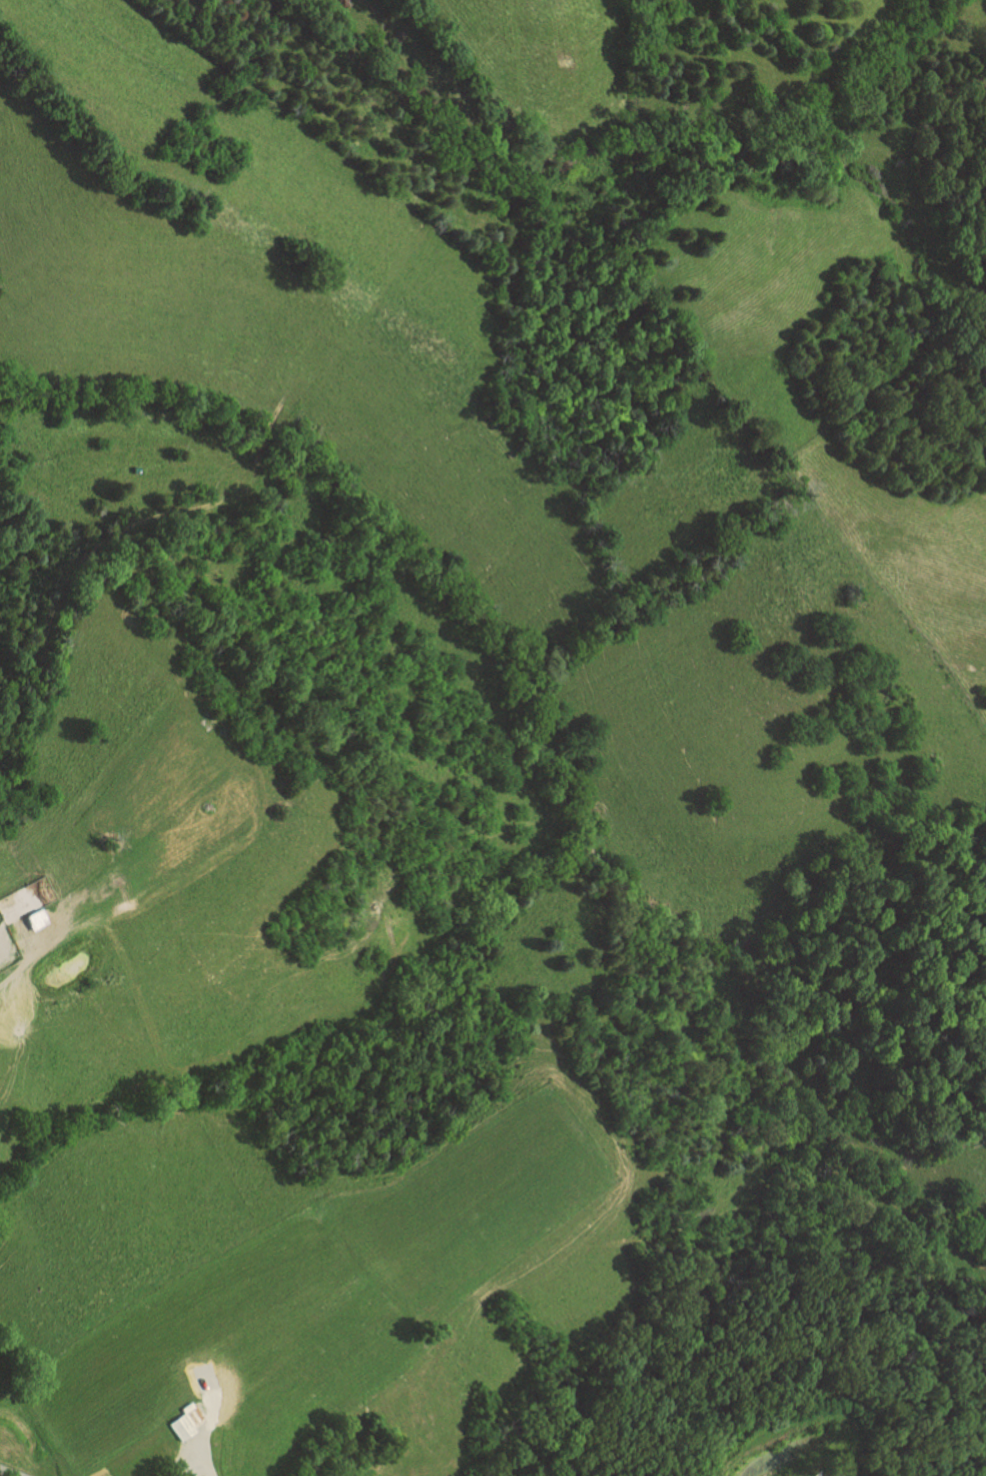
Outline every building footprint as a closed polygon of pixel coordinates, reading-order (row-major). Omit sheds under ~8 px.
[(44,922),(37,908),(22,916),(30,930),(44,922)] [(180,1439),(193,1430),(191,1426),(204,1418),(194,1404),(192,1405),(190,1402),(180,1408),(183,1412),(168,1422),(180,1439)] [(833,1466),(823,1475),(843,1475),(833,1466)]
